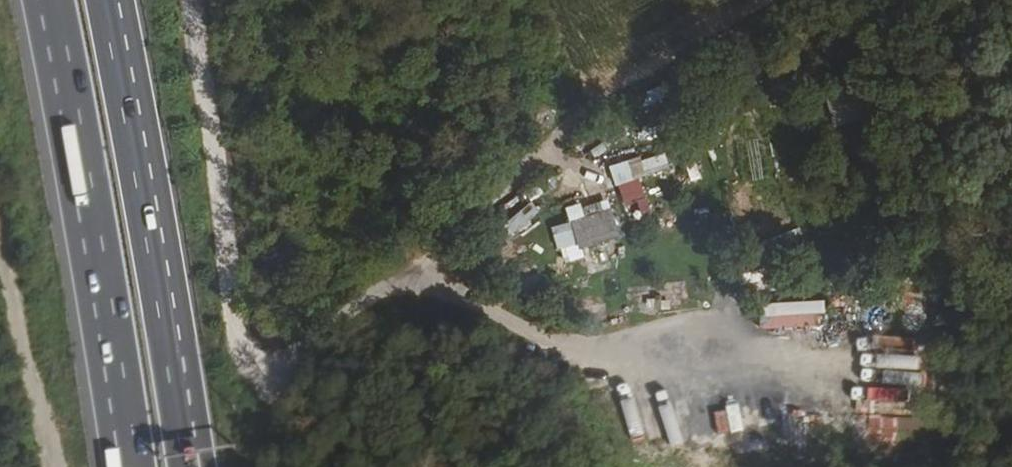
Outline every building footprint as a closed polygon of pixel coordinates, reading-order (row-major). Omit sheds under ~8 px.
[(824,97),(832,125),(860,118),(853,90),(824,97)] [(734,139),(740,180),(775,175),(770,134),(734,139)] [(617,196),(582,207),(564,214),(571,240),(625,223),(617,196)] [(530,200),(500,217),(508,230),(538,213),(530,200)] [(759,300),(760,315),(822,313),(822,299),(759,300)] [(869,375),(866,387),(896,396),(899,383),(869,375)] [(855,391),(851,403),(892,414),(895,401),(855,391)]
